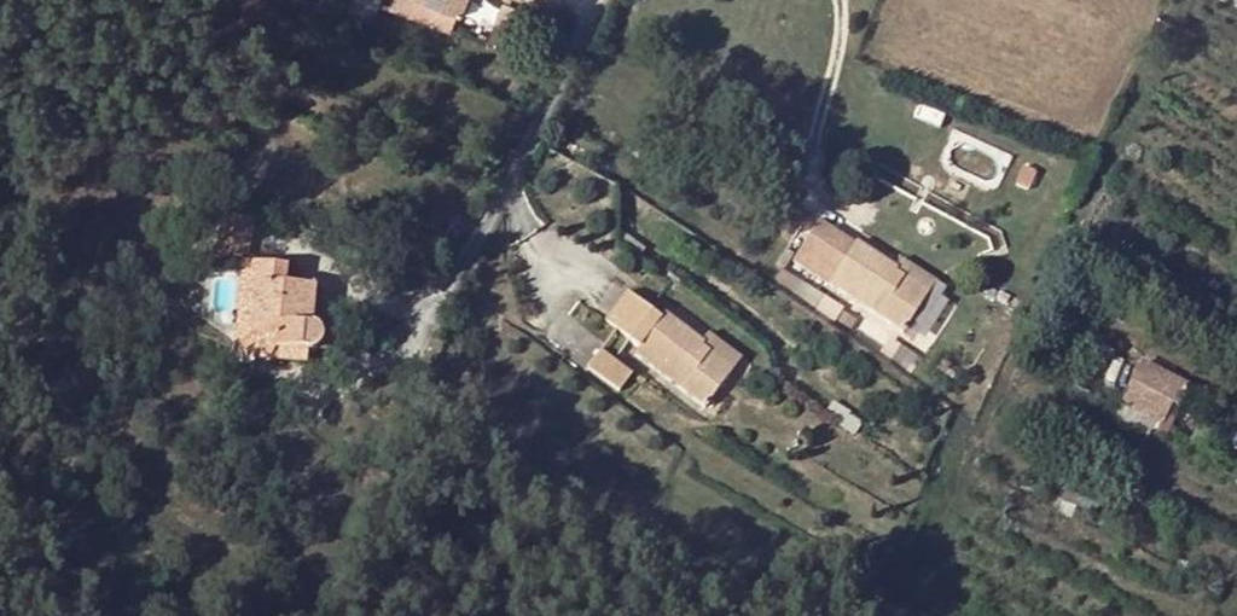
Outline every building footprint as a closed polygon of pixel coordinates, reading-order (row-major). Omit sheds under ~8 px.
[(459,16),(465,0),(420,0),(459,16)] [(459,16),(466,19),(474,0),(465,0),(459,16)] [(904,336),(929,295),(895,274),(897,270),(856,246),(855,248),(818,225),(794,266),(904,336)] [(902,262),(897,270),(895,274),(929,295),(936,284),(902,262)] [(249,337),(275,339),(291,340),(291,351),(307,352),(314,353),(317,351),(323,347),(325,342),(325,336),(323,331),(319,328),(313,325),(315,291),(284,288),(286,270),(254,268),(249,337)] [(602,324),(637,349),(658,320),(624,295),(602,324)] [(703,406),(729,370),(699,348),(702,344),(661,315),(658,320),(637,349),(632,355),(703,406)] [(708,336),(702,344),(699,348),(729,370),(738,357),(708,336)] [(274,350),(291,351),(291,340),(275,339),(274,350)] [(629,374),(600,352),(586,370),(617,393),(629,374)] [(1161,399),(1171,379),(1143,365),(1122,406),(1161,427),(1172,405),(1161,399)] [(1188,388),(1171,379),(1161,399),(1172,405),(1179,408),(1188,388)] [(1103,498),(1066,480),(1058,497),(1094,515),(1103,498)]
